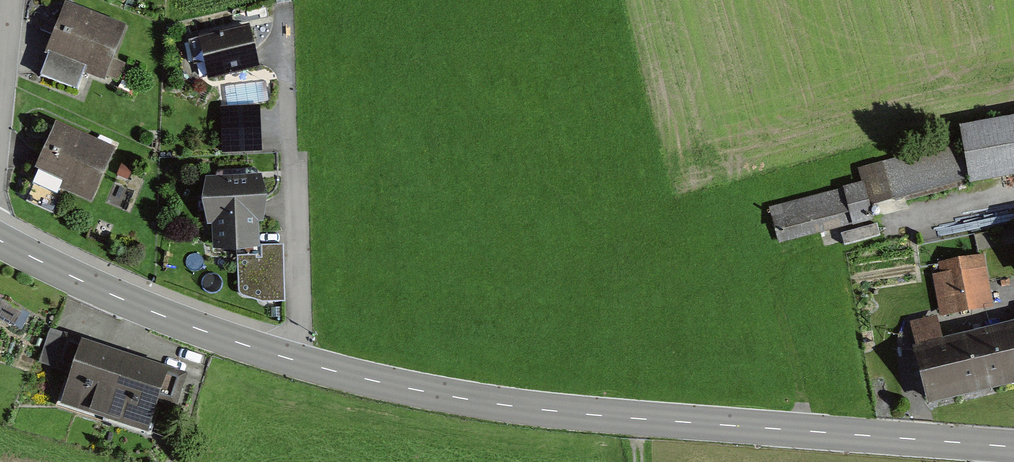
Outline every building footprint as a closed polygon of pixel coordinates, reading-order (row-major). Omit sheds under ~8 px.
[(127,29),(66,5),(46,54),(107,79),(127,29)] [(250,23),(197,34),(205,75),(259,64),(250,23)] [(251,107),(223,108),(224,139),(252,139),(251,107)] [(962,128),(972,189),(1013,181),(1013,119),(962,128)] [(118,150),(55,123),(33,173),(96,200),(118,150)] [(907,200),(966,186),(957,148),(898,162),(907,200)] [(884,165),(863,170),(871,206),(893,201),(884,165)] [(216,182),(209,183),(210,220),(217,220),(218,247),(245,246),(245,256),(255,257),(253,289),(264,290),(263,300),(269,302),(284,302),(282,245),(256,246),(255,219),(260,219),(258,168),(216,170),(216,182)] [(780,244),(873,221),(864,185),(770,208),(780,244)] [(986,257),(939,264),(941,276),(930,278),(935,313),(993,304),(986,257)] [(33,311),(3,298),(0,305),(0,315),(27,326),(33,311)] [(949,343),(944,321),(910,328),(929,408),(1013,388),(1013,328),(949,343)] [(167,370),(81,342),(60,404),(146,432),(167,370)]
